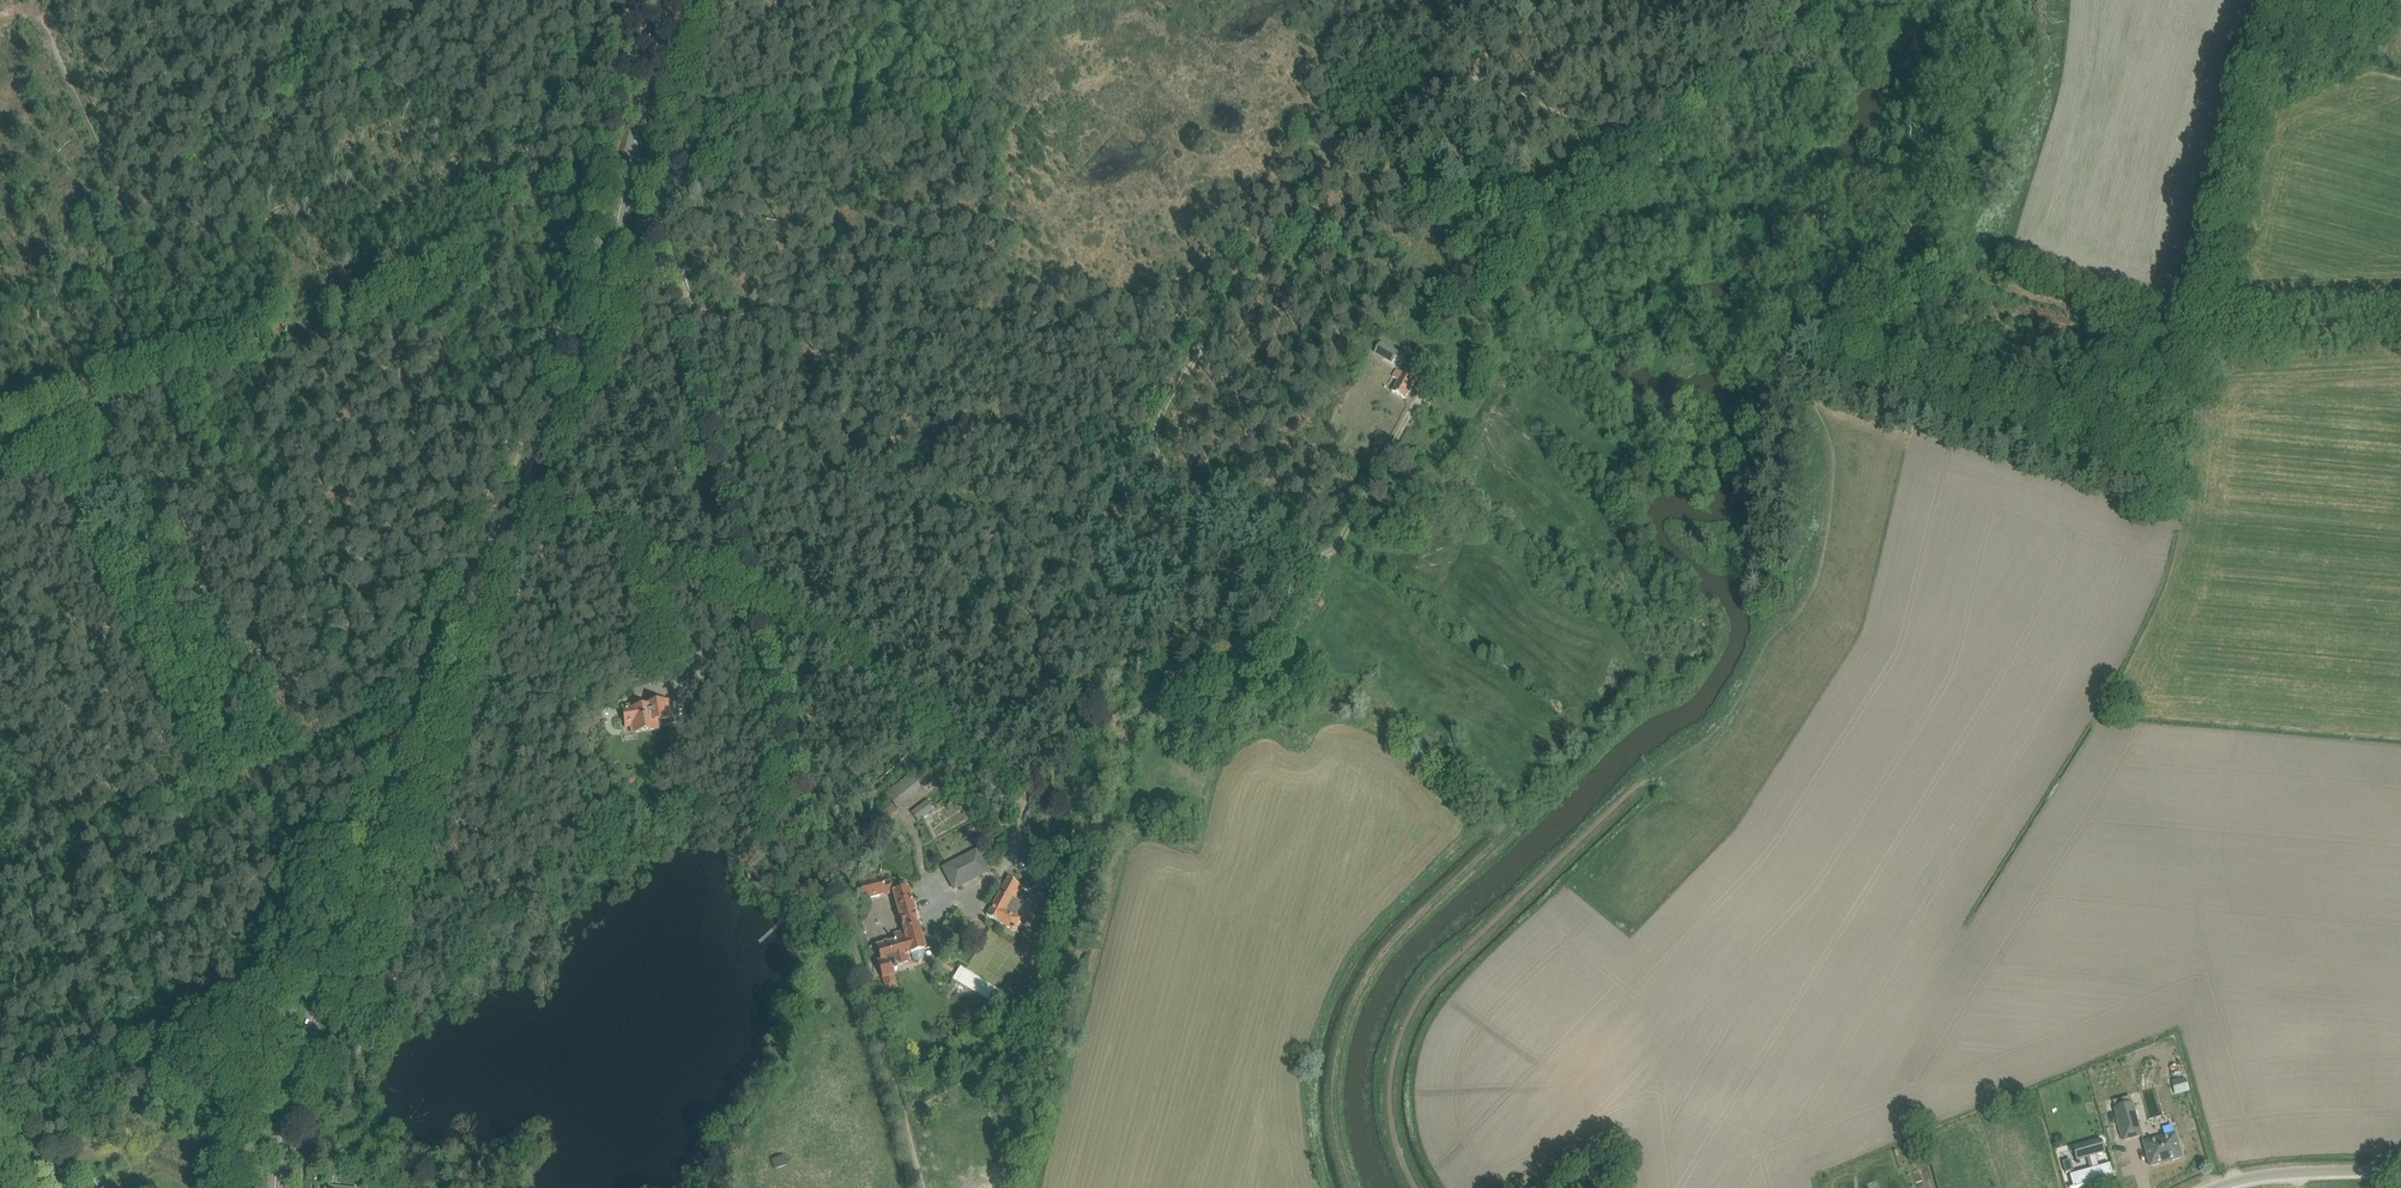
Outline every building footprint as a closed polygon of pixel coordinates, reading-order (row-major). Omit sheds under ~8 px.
[(672,196),(666,199),(670,207),(671,206),(672,209),(678,205),(677,205),(678,204),(679,204),(680,203),(680,202),(681,201),(681,199),(681,198),(680,197),(680,196),(679,195),(678,194),(677,193),(676,193),(675,193),(673,193),(672,193),(671,194),(672,196)] [(1397,351),(1389,346),(1383,357),(1391,362),(1397,351)] [(1403,347),(1396,359),(1414,369),(1421,357),(1403,347)] [(1397,369),(1393,377),(1401,382),(1394,393),(1405,399),(1416,380),(1397,369)] [(636,705),(631,705),(622,707),(625,723),(635,722),(636,732),(654,729),(653,720),(671,717),(669,700),(649,703),(649,706),(636,708),(636,705)] [(893,804),(880,814),(885,821),(898,811),(904,806),(902,803),(921,789),(912,775),(885,794),(893,804)] [(927,799),(911,811),(917,820),(934,808),(927,799)] [(973,824),(963,829),(967,837),(977,832),(973,824)] [(977,850),(943,868),(954,889),(988,871),(977,850)] [(1037,871),(1031,882),(1047,889),(1052,878),(1037,871)] [(892,935),(894,942),(875,948),(879,963),(878,963),(883,979),(883,978),(886,989),(897,986),(894,975),(895,975),(894,972),(897,971),(898,969),(897,965),(909,961),(907,954),(911,953),(912,958),(917,960),(923,959),(925,954),(924,949),(926,949),(938,945),(935,935),(923,938),(908,887),(898,890),(895,878),(884,881),(882,876),(858,882),(863,901),(892,893),(903,932),(892,935)] [(1015,899),(1022,885),(1007,878),(987,916),(1019,933),(1025,921),(1015,915),(1022,903),(1015,899)] [(953,979),(993,1002),(1001,989),(960,966),(953,979)] [(1011,1019),(1019,1024),(1026,1013),(1018,1008),(1011,1019)] [(371,1036),(374,1025),(365,1023),(362,1034),(371,1036)] [(2186,1078),(2172,1081),(2175,1094),(2189,1090),(2186,1078)] [(2133,1105),(2115,1110),(2123,1140),(2142,1135),(2133,1105)] [(2179,1139),(2177,1138),(2175,1133),(2144,1142),(2150,1166),(2182,1158),(2181,1152),(2182,1150),(2183,1148),(2183,1147),(2183,1146),(2183,1144),(2183,1143),(2182,1142),(2181,1142),(2181,1140),(2179,1139)] [(2070,1172),(2074,1185),(2097,1178),(2097,1181),(2109,1178),(2108,1175),(2113,1174),(2109,1161),(2098,1164),(2094,1151),(2103,1149),(2099,1136),(2073,1144),(2076,1156),(2089,1152),(2093,1165),(2070,1172)] [(784,1155),(771,1159),(775,1169),(788,1165),(784,1155)]
